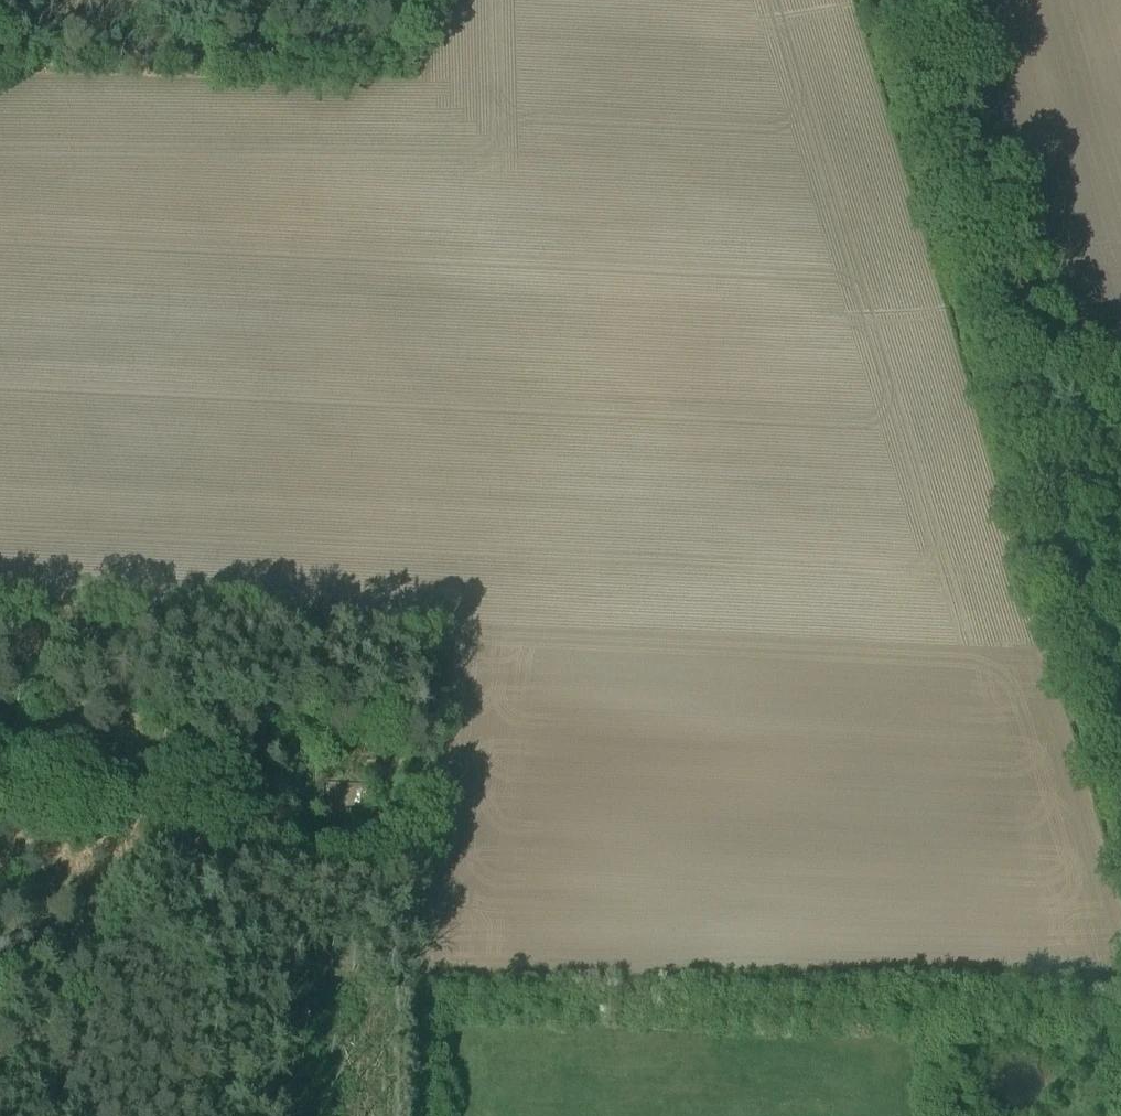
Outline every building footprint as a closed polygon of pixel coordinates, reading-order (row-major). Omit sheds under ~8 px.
[(364,785),(319,784),(318,808),(363,810),(364,785)]
